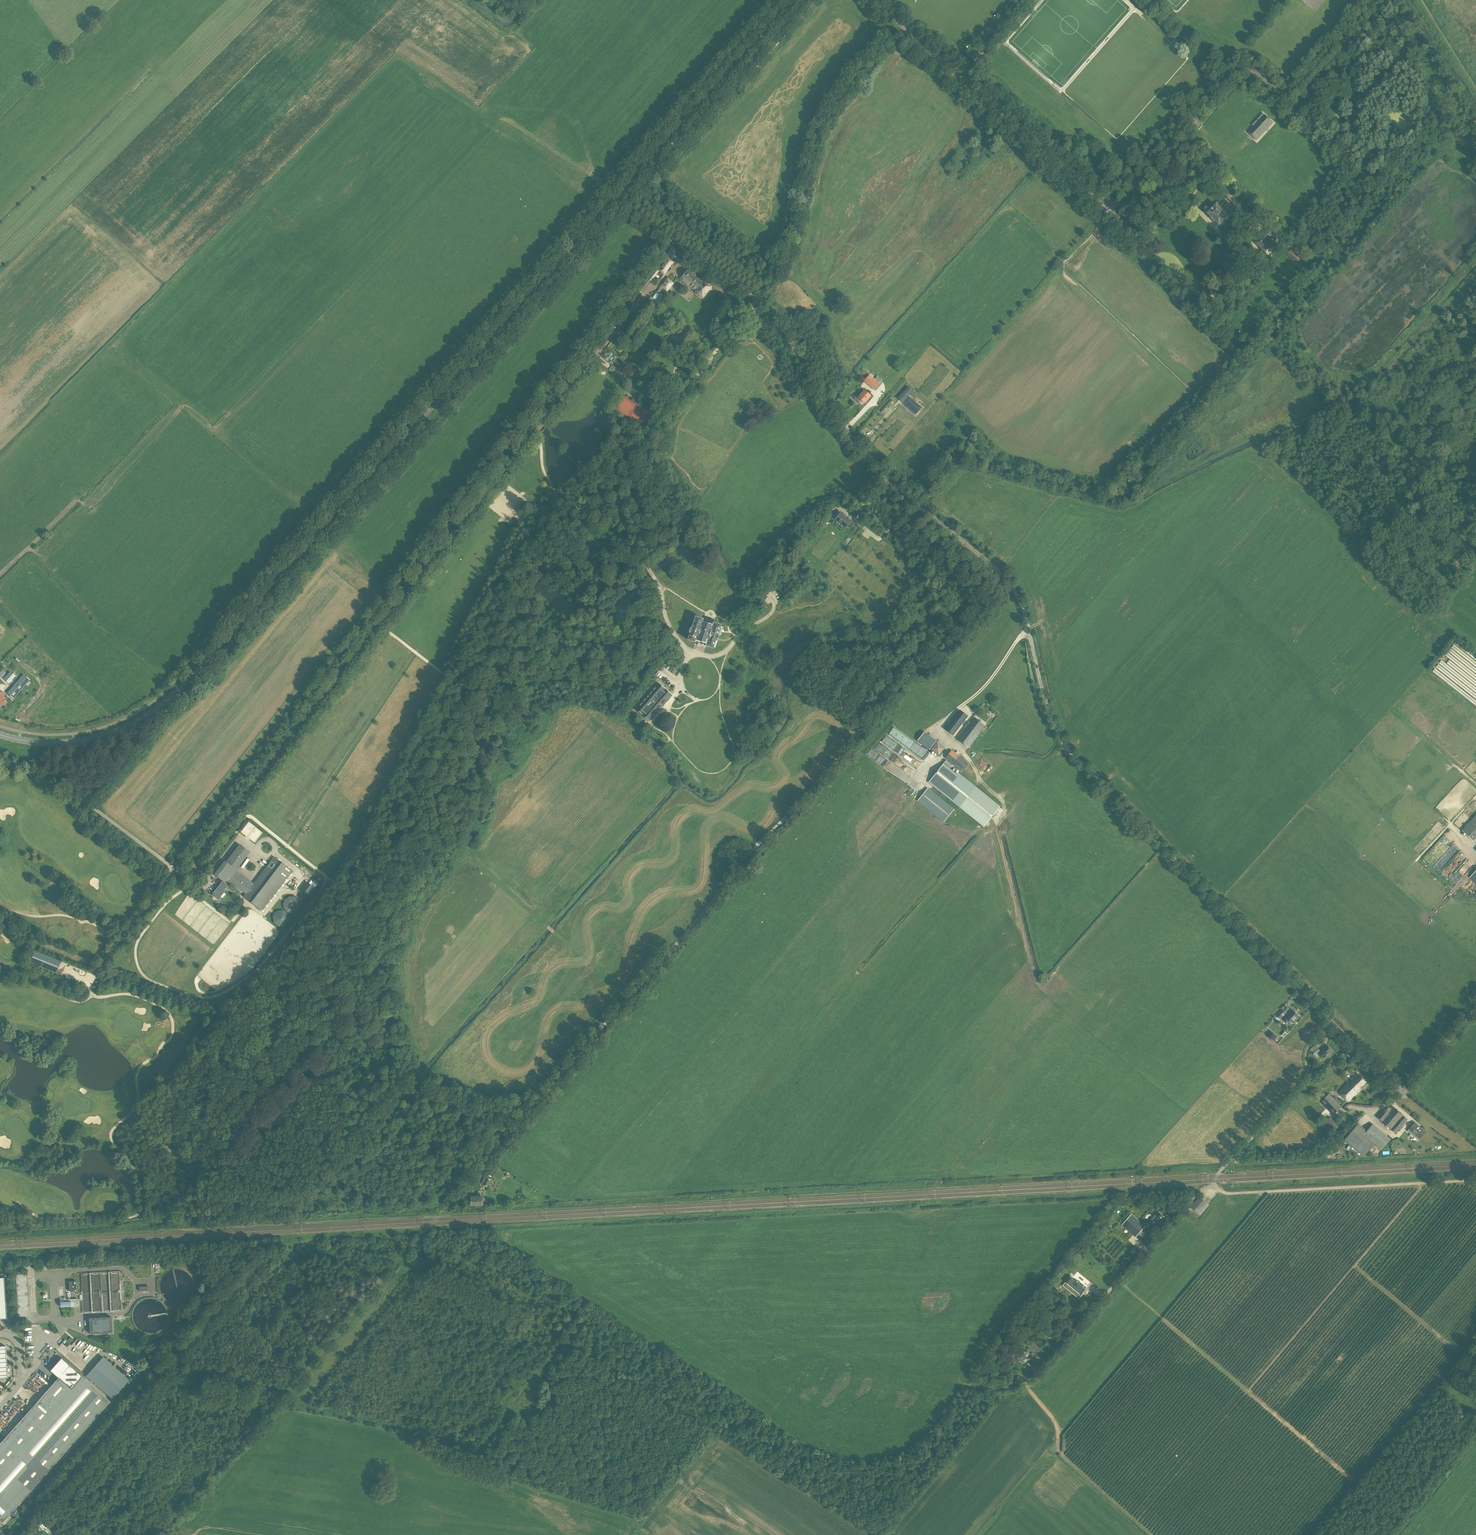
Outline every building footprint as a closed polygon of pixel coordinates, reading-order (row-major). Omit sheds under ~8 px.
[(1257,140),(1273,123),(1263,114),(1247,131),(1257,140)] [(1228,216),(1217,205),(1212,209),(1209,207),(1205,210),(1219,225),(1228,216)] [(1268,243),(1265,241),(1272,234),(1268,229),(1255,242),(1265,252),(1271,247),(1270,246),(1272,244),(1269,241),(1268,243)] [(1302,258),(1292,249),(1287,254),(1296,264),(1302,258)] [(664,273),(673,261),(667,258),(659,270),(664,273)] [(702,298),(712,286),(690,267),(680,279),(702,298)] [(642,294),(651,282),(650,281),(654,276),(655,277),(658,272),(657,271),(658,270),(654,268),(638,290),(642,294)] [(667,279),(661,286),(667,290),(672,283),(667,279)] [(649,310),(654,314),(659,306),(661,306),(663,305),(664,303),(664,301),(666,298),(663,296),(660,294),(660,295),(656,292),(652,298),(651,298),(649,300),(649,301),(648,301),(648,302),(648,303),(649,304),(652,306),(649,310)] [(616,360),(617,357),(609,351),(607,353),(606,352),(605,353),(604,353),(604,354),(604,355),(605,355),(605,356),(603,358),(612,364),(614,362),(615,363),(616,363),(617,362),(617,361),(617,360),(616,360)] [(869,375),(864,381),(874,390),(880,383),(869,375)] [(909,398),(907,397),(913,390),(908,386),(898,398),(916,414),(922,407),(910,397),(909,398)] [(870,396),(864,391),(860,396),(858,394),(854,398),(859,403),(861,400),(864,403),(870,396)] [(831,519),(834,521),(841,512),(838,510),(831,519)] [(845,529),(851,520),(841,512),(834,521),(845,529)] [(721,635),(724,627),(721,626),(721,625),(696,616),(692,628),(691,628),(689,632),(691,633),(688,640),(713,648),(714,647),(715,648),(717,642),(720,635),(721,635)] [(1457,640),(1455,644),(1475,661),(1475,655),(1457,640)] [(1454,644),(1452,648),(1475,667),(1475,662),(1454,644)] [(1451,648),(1448,652),(1475,674),(1475,668),(1451,648)] [(1448,652),(1445,656),(1475,680),(1475,675),(1448,652)] [(1445,656),(1442,660),(1475,687),(1475,681),(1445,656)] [(1442,660),(1439,664),(1475,693),(1475,688),(1442,660)] [(1439,664),(1436,667),(1475,699),(1475,694),(1439,664)] [(15,675),(11,672),(4,680),(8,683),(15,675)] [(30,679),(24,673),(7,692),(13,698),(30,679)] [(636,710),(649,721),(671,694),(659,683),(636,710)] [(953,735),(968,716),(960,710),(945,729),(953,735)] [(968,748),(979,735),(986,726),(973,716),(956,739),(968,748)] [(924,731),(917,740),(930,749),(936,740),(924,731)] [(938,755),(944,748),(937,742),(931,749),(938,755)] [(962,772),(969,764),(951,750),(945,758),(962,772)] [(953,765),(946,760),(929,782),(983,826),(1001,805),(999,807),(950,768),(953,765)] [(943,822),(953,810),(927,789),(917,801),(943,822)] [(1465,827),(1475,837),(1475,815),(1465,827)] [(1473,840),(1475,837),(1465,827),(1462,831),(1473,840)] [(236,870),(250,852),(240,844),(226,862),(224,861),(214,874),(223,881),(212,894),(218,899),(224,892),(223,891),(228,884),(227,883),(229,881),(246,894),(244,897),(262,911),(293,871),(274,857),(254,884),(237,871),(237,870),(236,870)] [(56,973),(61,961),(34,950),(29,962),(56,973)] [(1280,1019),(1286,1013),(1282,1009),(1276,1015),(1280,1019)] [(1291,1013),(1290,1012),(1284,1019),(1288,1023),(1290,1021),(1291,1023),(1292,1022),(1291,1022),(1292,1021),(1293,1022),(1295,1019),(1298,1016),(1299,1016),(1293,1010),(1293,1011),(1291,1013)] [(1324,1059),(1332,1051),(1327,1045),(1321,1051),(1318,1049),(1313,1054),(1317,1058),(1320,1055),(1324,1059)] [(1339,1092),(1348,1102),(1367,1083),(1358,1074),(1339,1092)] [(1333,1115),(1336,1112),(1341,1107),(1329,1094),(1320,1102),(1327,1108),(1333,1115)] [(1393,1111),(1389,1107),(1385,1111),(1384,1110),(1377,1118),(1396,1134),(1408,1120),(1394,1108),(1393,1111)] [(1333,1132),(1339,1126),(1331,1117),(1325,1123),(1333,1132)] [(1418,1140),(1419,1139),(1425,1132),(1415,1123),(1407,1131),(1418,1140)] [(1345,1140),(1364,1156),(1375,1144),(1382,1150),(1391,1139),(1373,1124),(1367,1131),(1358,1124),(1345,1140)] [(482,1196),(471,1197),(471,1206),(482,1206),(482,1196)] [(1191,1207),(1198,1213),(1207,1203),(1200,1197),(1191,1207)] [(1127,1213),(1126,1212),(1123,1210),(1122,1211),(1115,1205),(1108,1212),(1123,1224),(1136,1236),(1144,1227),(1131,1215),(1129,1217),(1127,1219),(1124,1216),(1125,1214),(1127,1213)] [(1164,1217),(1158,1212),(1154,1216),(1151,1219),(1148,1223),(1154,1228),(1158,1223),(1159,1224),(1161,1222),(1160,1221),(1164,1217)] [(1076,1280),(1069,1275),(1062,1283),(1077,1296),(1084,1287),(1079,1282),(1076,1279),(1076,1280)] [(63,1287),(59,1287),(60,1306),(78,1305),(78,1298),(66,1299),(66,1297),(63,1297),(63,1287)] [(90,1334),(111,1333),(112,1332),(112,1317),(89,1318),(90,1334)] [(1043,1357),(1042,1355),(1045,1352),(1031,1341),(1028,1345),(1036,1352),(1030,1358),(1036,1363),(1040,1358),(1042,1359),(1043,1357)] [(1024,1352),(1022,1351),(1021,1350),(1017,1355),(1018,1356),(1017,1357),(1025,1364),(1030,1359),(1023,1353),(1024,1352)] [(103,1357),(86,1375),(112,1399),(129,1380),(103,1357)] [(64,1359),(61,1362),(59,1363),(57,1366),(56,1367),(55,1368),(56,1370),(56,1372),(58,1374),(61,1375),(57,1379),(52,1385),(43,1395),(32,1407),(0,1443),(0,1498),(14,1509),(111,1399),(64,1359)] [(0,1498),(0,1520),(2,1522),(14,1509),(0,1498)]
